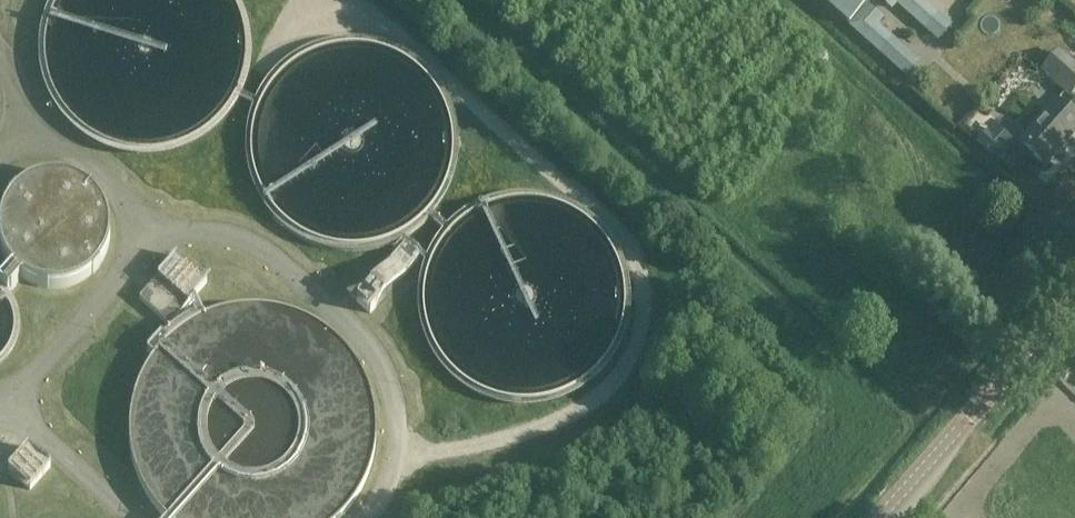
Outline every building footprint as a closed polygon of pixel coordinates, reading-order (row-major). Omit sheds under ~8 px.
[(848,24),(854,18),(870,0),(821,0),(848,24)] [(953,25),(926,0),(906,0),(943,35),(953,25)] [(908,73),(917,63),(872,22),(881,12),(871,3),(853,23),(908,73)] [(1074,91),(1074,65),(1061,53),(1045,70),(1072,94),(1074,91)] [(1041,121),(1022,141),(1049,165),(1074,136),(1074,118),(1057,102),(1041,121)] [(997,163),(1009,150),(992,134),(980,147),(997,163)] [(112,244),(113,234),(112,225),(109,213),(104,203),(98,196),(89,188),(79,183),(67,179),(58,179),(48,179),(38,182),(28,187),(19,194),(12,202),(7,212),(3,222),(2,233),(3,245),(6,255),(11,266),(17,273),(26,281),(36,286),(46,289),(57,290),(69,289),(79,286),(89,281),(98,273),(104,266),(109,255),(112,244)] [(369,286),(357,300),(370,312),(418,258),(404,246),(388,265),(379,275),(369,286)] [(145,291),(139,298),(169,325),(207,282),(183,260),(177,255),(157,277),(151,284),(145,291)] [(10,468),(8,470),(30,489),(51,466),(31,449),(29,447),(10,468)]
